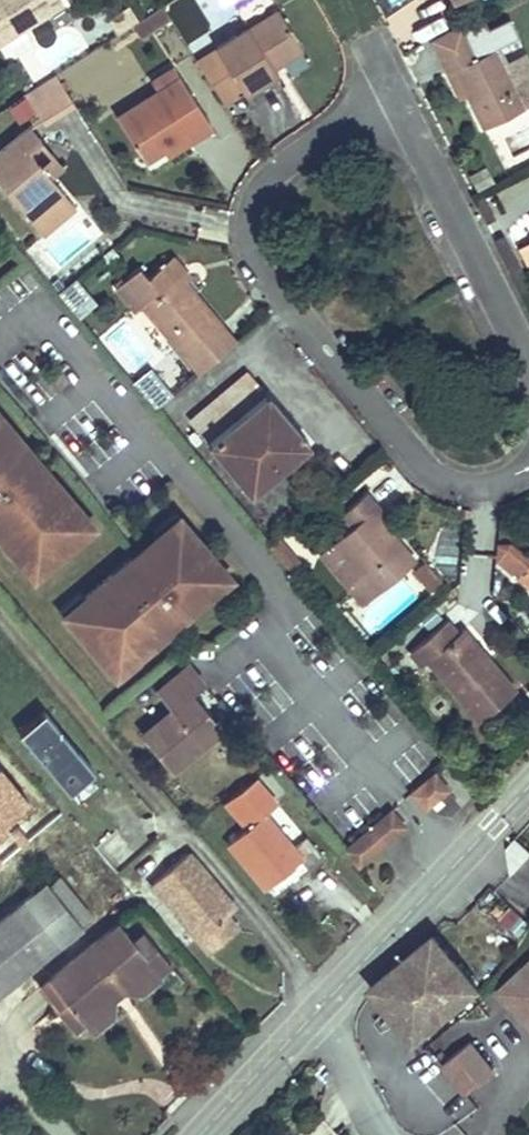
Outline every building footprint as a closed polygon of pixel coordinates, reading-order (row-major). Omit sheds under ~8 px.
[(64,6),(61,0),(0,0),(0,44),(64,6)] [(270,63),(299,44),(271,0),(250,0),(237,8),(249,26),(196,60),(225,106),(276,73),(273,68),(270,63)] [(457,28),(502,6),(499,0),(444,0),(457,28)] [(508,20),(512,29),(528,20),(528,9),(508,20)] [(273,68),(303,50),(299,44),(270,63),(273,68)] [(494,67),(476,77),(508,136),(526,126),(494,67)] [(154,93),(178,78),(173,69),(149,84),(154,93)] [(421,89),(429,106),(437,102),(448,123),(466,159),(508,136),(476,77),(457,87),(450,73),(421,89)] [(42,124),(74,103),(55,74),(23,95),(25,98),(36,114),(42,124)] [(189,139),(209,126),(178,78),(154,93),(116,118),(143,159),(163,146),(161,144),(183,129),(189,139)] [(36,114),(25,98),(8,109),(19,125),(36,114)] [(429,106),(440,127),(448,123),(437,102),(429,106)] [(51,178),(39,164),(36,167),(30,160),(33,156),(28,149),(40,139),(28,125),(0,149),(0,185),(44,236),(77,209),(51,178)] [(163,146),(167,154),(189,139),(183,129),(161,144),(163,146)] [(39,164),(51,178),(63,168),(51,154),(39,164)] [(147,278),(158,291),(140,306),(199,375),(238,341),(180,273),(184,270),(172,256),(147,278)] [(158,291),(147,278),(138,269),(114,289),(134,312),(140,306),(158,291)] [(76,275),(57,289),(77,315),(96,301),(76,275)] [(154,366),(135,379),(153,406),(172,393),(154,366)] [(246,372),(219,395),(237,416),(233,420),(215,399),(190,420),(208,441),(206,443),(248,493),(307,444),(265,393),(263,394),(246,372)] [(11,541),(16,537),(37,563),(88,519),(66,492),(59,498),(42,478),(49,472),(37,458),(29,464),(20,453),(27,447),(6,422),(0,426),(0,528),(11,541)] [(37,458),(27,447),(20,453),(29,464),(37,458)] [(66,492),(50,472),(49,472),(42,478),(59,498),(66,492)] [(377,591),(413,561),(380,522),(371,512),(377,507),(366,493),(340,514),(351,528),(320,554),(340,578),(356,565),(377,591)] [(371,512),(380,522),(386,517),(377,507),(371,512)] [(174,509),(152,528),(156,533),(159,536),(181,517),(174,509)] [(228,573),(181,517),(159,536),(156,533),(142,545),(149,553),(137,563),(136,562),(115,580),(109,572),(83,595),(86,598),(64,616),(111,672),(134,653),(137,656),(151,644),(146,639),(164,624),(168,629),(209,595),(206,592),(228,573)] [(5,546),(8,544),(11,541),(0,528),(0,540),(5,546)] [(30,569),(37,563),(16,537),(11,541),(8,544),(30,569)] [(516,578),(528,564),(528,562),(528,560),(508,543),(496,542),(494,560),(516,578)] [(142,545),(130,555),(136,562),(137,563),(149,553),(142,545)] [(109,572),(115,580),(136,562),(130,555),(130,554),(109,572)] [(424,561),(413,570),(430,590),(441,581),(424,561)] [(528,564),(516,578),(528,589),(528,565),(528,564)] [(362,604),(377,591),(356,565),(340,578),(362,604)] [(228,573),(206,592),(209,595),(213,600),(235,581),(228,573)] [(79,590),(57,608),(64,616),(86,598),(83,595),(79,590)] [(488,659),(481,664),(455,633),(443,620),(409,650),(421,664),(426,659),(478,720),(514,689),(488,659)] [(164,624),(146,639),(151,644),(153,647),(170,632),(168,629),(164,624)] [(481,664),(488,659),(462,627),(455,633),(481,664)] [(134,653),(111,672),(117,680),(140,661),(137,656),(134,653)] [(187,665),(157,690),(172,708),(142,733),(172,768),(218,729),(189,695),(202,684),(187,665)] [(92,769),(43,709),(17,731),(67,791),(92,769)] [(254,777),(264,789),(272,783),(282,795),(287,791),(267,767),(254,777)] [(432,773),(410,792),(423,807),(445,788),(432,773)] [(298,858),(289,846),(260,812),(225,842),(264,887),(298,858)] [(399,826),(387,812),(340,851),(353,866),(399,826)] [(289,846),(298,858),(306,868),(321,855),(303,834),(289,846)] [(222,916),(231,909),(185,853),(151,881),(175,909),(179,906),(200,931),(196,935),(210,951),(235,931),(222,916)] [(79,927),(43,882),(0,917),(0,991),(79,927)] [(179,906),(175,909),(196,935),(200,931),(179,906)] [(82,1019),(103,1003),(95,993),(119,973),(128,983),(148,966),(115,925),(49,977),(82,1019)] [(370,986),(413,1037),(476,985),(433,935),(370,986)] [(497,989),(513,1006),(518,1002),(524,1009),(523,1017),(528,1024),(528,960),(497,989)] [(128,983),(119,990),(138,993),(158,978),(148,966),(128,983)] [(103,1003),(112,996),(119,990),(128,983),(119,973),(95,993),(103,1003)] [(71,1027),(82,1019),(49,977),(38,986),(71,1027)] [(103,1003),(82,1019),(92,1031),(113,1014),(112,996),(103,1003)] [(518,1002),(513,1006),(523,1017),(524,1009),(518,1002)] [(465,1091),(493,1069),(470,1039),(441,1061),(465,1091)] [(448,1070),(431,1080),(453,1120),(470,1110),(448,1070)]
